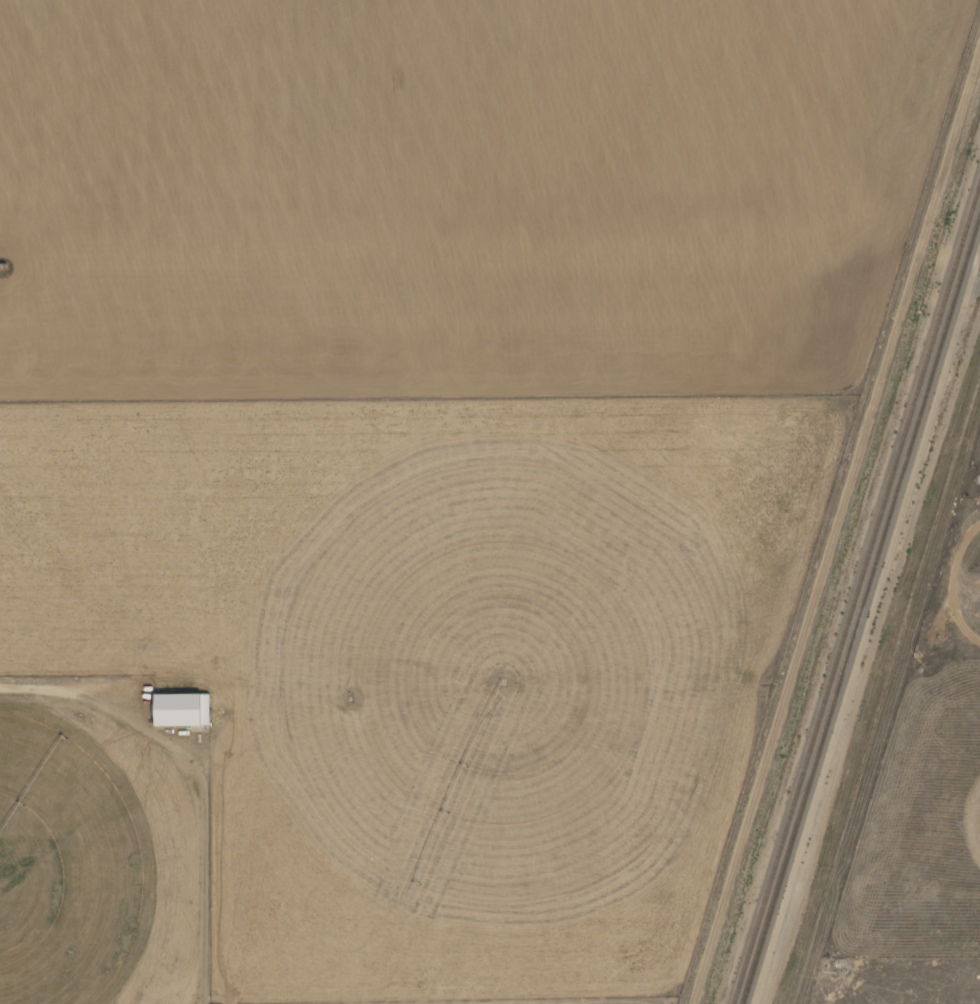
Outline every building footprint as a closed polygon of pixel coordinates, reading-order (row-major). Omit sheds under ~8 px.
[(159,726),(213,726),(212,694),(159,694),(159,726)]
